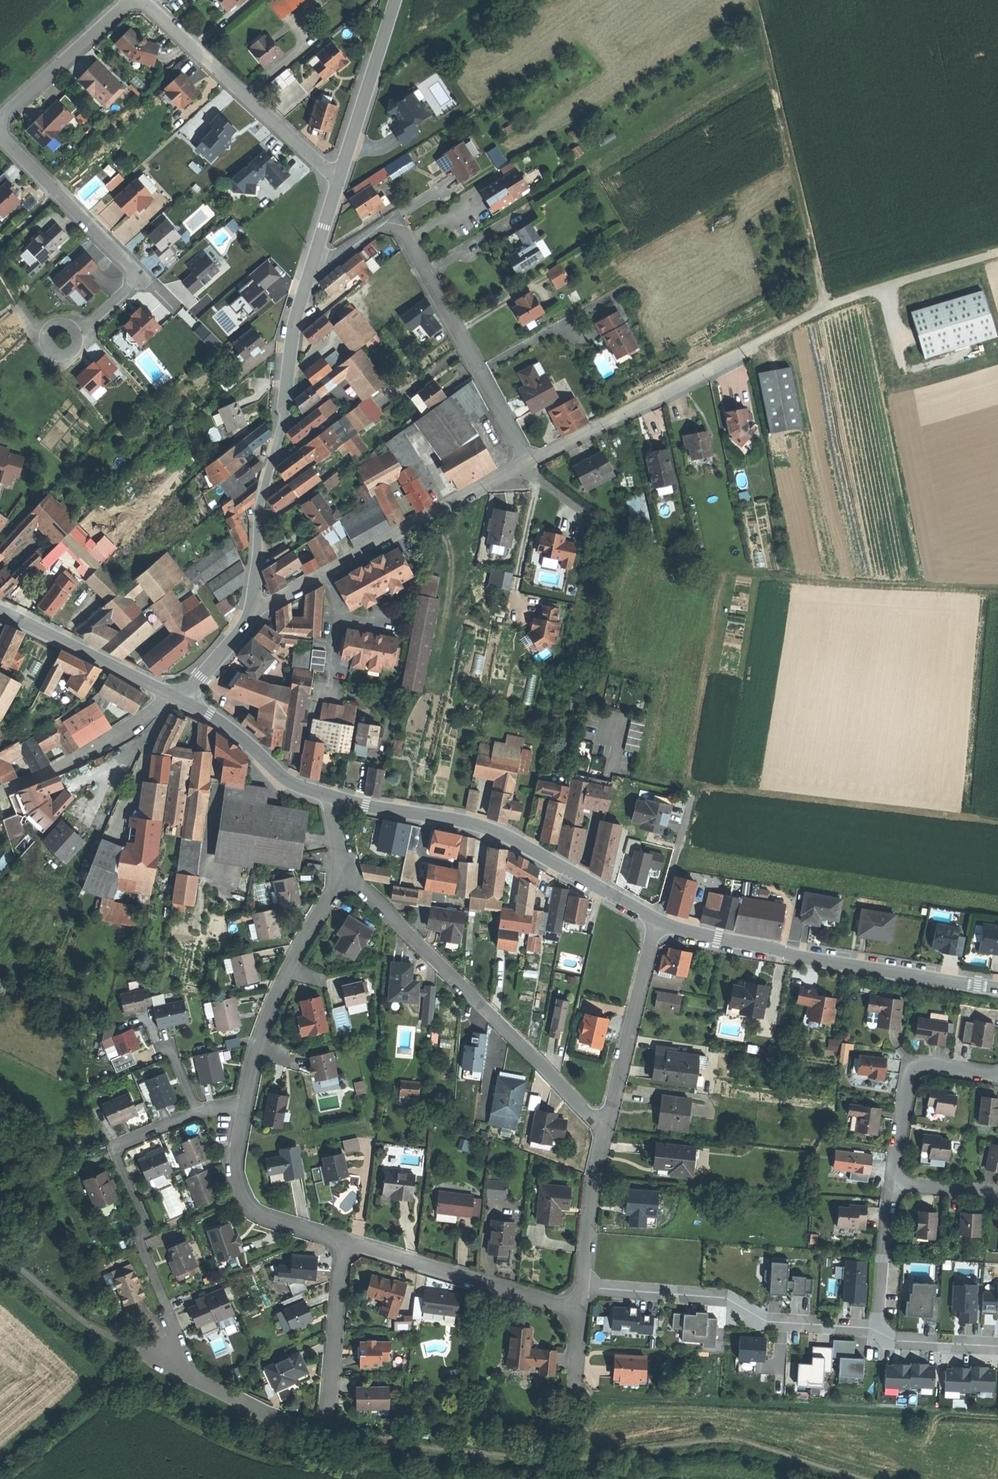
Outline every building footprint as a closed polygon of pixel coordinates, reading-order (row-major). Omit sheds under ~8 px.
[(221,3),(227,10),(235,3),(239,3),(242,0),(219,0),(221,3)] [(270,6),(284,21),(308,0),(277,0),(270,6)] [(130,30),(116,44),(131,59),(152,64),(157,46),(150,44),(145,42),(145,39),(143,38),(140,37),(138,38),(130,30)] [(270,37),(252,53),(260,61),(266,69),(284,54),(270,37)] [(321,60),(315,65),(320,70),(325,76),(337,65),(341,68),(348,61),(332,43),(318,57),(321,60)] [(87,71),(78,80),(95,96),(99,92),(107,100),(111,95),(114,99),(124,88),(97,61),(87,71)] [(287,69),(279,75),(285,81),(292,75),(287,69)] [(180,75),(166,89),(183,107),(198,93),(189,84),(180,75)] [(279,75),(269,83),(278,95),(289,86),(285,81),(279,75)] [(99,92),(95,96),(106,107),(114,99),(111,95),(107,100),(99,92)] [(412,94),(403,99),(417,102),(412,94)] [(35,121),(29,128),(29,132),(44,147),(59,132),(59,131),(73,116),(71,114),(77,108),(65,95),(58,102),(57,101),(50,110),(46,110),(46,114),(44,115),(43,115),(41,113),(34,121),(35,121)] [(323,103),(319,102),(311,127),(330,133),(334,122),(339,108),(331,105),(333,100),(324,97),(323,103)] [(399,102),(389,101),(389,104),(387,113),(396,115),(400,120),(403,124),(400,126),(392,131),(402,146),(419,134),(414,126),(430,115),(422,103),(419,105),(417,102),(403,99),(399,102)] [(198,148),(213,162),(231,142),(231,136),(236,130),(228,123),(219,115),(212,124),(213,125),(213,132),(198,148)] [(444,157),(438,161),(445,171),(450,167),(454,173),(459,180),(478,168),(461,144),(444,156),(444,157)] [(497,146),(486,153),(497,169),(508,162),(497,146)] [(246,167),(228,184),(236,193),(255,194),(257,184),(265,176),(276,188),(291,175),(279,162),(276,165),(270,159),(265,152),(257,159),(257,163),(253,166),(251,165),(248,168),(246,167)] [(406,153),(384,168),(390,177),(412,162),(406,153)] [(273,156),(270,159),(276,165),(279,162),(277,160),(273,156)] [(513,161),(500,169),(505,176),(518,168),(513,161)] [(384,168),(352,189),(356,195),(370,185),(372,189),(390,177),(384,168)] [(505,176),(481,191),(488,203),(495,214),(532,191),(518,168),(505,176)] [(115,188),(127,178),(122,172),(110,183),(115,188)] [(0,177),(0,214),(3,217),(20,201),(13,194),(8,188),(11,185),(13,183),(4,173),(0,177)] [(137,180),(116,200),(130,215),(138,208),(141,204),(144,208),(153,199),(151,196),(151,195),(137,180)] [(8,188),(13,194),(16,191),(14,188),(11,185),(8,188)] [(356,195),(349,199),(354,207),(361,217),(374,208),(376,211),(389,203),(384,195),(379,199),(372,189),(370,185),(356,195)] [(239,228),(232,220),(226,225),(233,233),(239,228)] [(168,221),(149,237),(155,243),(158,243),(162,248),(161,249),(156,253),(165,264),(176,254),(177,253),(171,246),(182,237),(168,221)] [(42,231),(33,240),(35,242),(28,249),(34,257),(36,255),(43,263),(48,259),(50,261),(59,253),(55,249),(68,237),(63,231),(57,225),(46,236),(42,231)] [(527,225),(517,231),(525,244),(515,249),(518,253),(507,259),(513,267),(517,275),(542,259),(533,245),(538,241),(527,225)] [(538,241),(533,245),(542,259),(551,253),(542,239),(538,241)] [(363,249),(358,254),(363,260),(368,255),(363,249)] [(72,264),(54,282),(68,296),(76,288),(89,301),(102,289),(89,276),(99,267),(92,260),(85,253),(73,266),(72,264)] [(181,260),(176,254),(165,264),(170,269),(181,260)] [(358,254),(349,261),(358,272),(365,280),(374,273),(363,260),(358,254)] [(34,257),(42,264),(43,263),(36,255),(34,257)] [(194,273),(183,283),(188,289),(193,294),(203,285),(211,278),(219,270),(206,256),(202,260),(198,256),(187,266),(194,273)] [(349,261),(341,267),(351,278),(358,272),(349,261)] [(566,262),(548,269),(557,289),(574,281),(566,262)] [(340,265),(320,282),(325,288),(330,295),(351,278),(341,267),(340,265)] [(546,271),(533,279),(543,296),(556,288),(546,271)] [(211,278),(203,285),(205,287),(213,280),(211,278)] [(912,311),(926,356),(997,336),(984,290),(912,311)] [(520,305),(513,309),(517,317),(522,325),(542,313),(529,293),(519,299),(521,302),(520,305)] [(401,317),(411,330),(420,323),(430,336),(441,327),(432,314),(434,313),(431,306),(426,298),(401,317)] [(349,302),(336,313),(341,320),(355,309),(349,302)] [(136,318),(125,328),(129,332),(128,339),(132,343),(137,344),(139,343),(142,346),(162,327),(145,309),(142,311),(136,318)] [(137,313),(134,316),(136,318),(142,311),(141,309),(137,313)] [(356,351),(376,335),(355,309),(341,320),(335,325),(356,351)] [(617,311),(595,323),(598,329),(603,336),(605,335),(617,358),(627,354),(630,355),(634,352),(635,349),(637,348),(617,311)] [(324,316),(303,333),(313,345),(324,335),(333,327),(324,316)] [(196,332),(206,341),(213,334),(203,325),(196,332)] [(255,330),(234,346),(247,363),(268,346),(262,338),(255,330)] [(376,336),(367,343),(370,348),(380,340),(376,336)] [(360,349),(340,365),(348,374),(367,399),(370,397),(387,384),(360,349)] [(95,396),(126,371),(108,350),(78,376),(95,396)] [(319,364),(305,375),(313,385),(332,370),(327,363),(322,367),(319,364)] [(538,363),(531,367),(540,383),(547,379),(538,363)] [(340,365),(328,374),(335,383),(348,374),(340,365)] [(531,367),(520,372),(528,388),(522,391),(527,401),(532,410),(556,398),(547,379),(540,383),(531,367)] [(770,431),(800,425),(788,367),(759,373),(770,431)] [(229,372),(218,380),(227,392),(238,384),(229,372)] [(328,374),(311,387),(319,396),(335,383),(328,374)] [(435,381),(418,393),(429,408),(430,409),(447,397),(441,389),(435,381)] [(470,382),(456,392),(473,420),(486,411),(470,382)] [(311,387),(296,399),(299,405),(302,411),(319,397),(319,396),(311,387)] [(456,392),(451,396),(470,423),(473,420),(456,392)] [(418,393),(411,399),(422,413),(429,408),(418,393)] [(450,395),(415,421),(420,429),(442,459),(480,437),(470,423),(451,396),(450,395)] [(367,399),(359,404),(359,405),(372,422),(383,414),(370,397),(367,399)] [(234,399),(225,402),(227,407),(236,403),(234,399)] [(574,399),(549,412),(562,437),(576,430),(587,424),(574,399)] [(330,400),(318,409),(326,419),(338,410),(330,400)] [(227,407),(218,411),(228,433),(246,426),(240,413),(236,403),(227,407)] [(372,422),(359,405),(347,414),(359,431),(360,431),(372,422)] [(734,411),(723,413),(726,432),(732,436),(735,432),(745,441),(756,429),(748,422),(747,414),(746,408),(734,411)] [(318,409),(309,415),(317,426),(326,419),(318,409)] [(347,414),(333,424),(338,431),(335,433),(342,443),(359,431),(347,414)] [(290,439),(294,443),(317,426),(309,415),(302,421),(286,433),(290,439)] [(415,421),(401,432),(406,439),(407,438),(420,429),(415,421)] [(252,434),(243,440),(250,449),(272,434),(269,429),(265,425),(252,434)] [(335,433),(330,426),(307,444),(314,454),(315,455),(319,461),(342,443),(335,433)] [(401,432),(386,443),(391,452),(392,452),(403,470),(410,467),(421,461),(407,438),(406,439),(401,432)] [(695,434),(684,436),(686,448),(690,447),(692,459),(712,456),(710,444),(713,438),(707,435),(707,432),(695,434)] [(735,432),(732,436),(729,439),(740,448),(745,441),(735,432)] [(356,434),(344,443),(355,457),(366,448),(356,434)] [(480,437),(442,459),(454,482),(478,469),(493,460),(480,437)] [(243,440),(234,447),(240,456),(250,449),(243,440)] [(307,444),(298,451),(305,460),(314,454),(307,444)] [(6,482),(9,474),(13,475),(18,477),(24,458),(8,453),(9,449),(0,446),(0,480),(6,482)] [(233,447),(206,467),(214,486),(220,482),(225,478),(230,474),(245,463),(243,460),(240,456),(234,447),(233,447)] [(690,447),(686,448),(689,467),(713,463),(712,456),(692,459),(690,447)] [(284,477),(305,460),(298,451),(277,467),(280,472),(284,477)] [(374,451),(354,466),(369,491),(357,470),(380,458),(374,451)] [(654,453),(646,455),(652,487),(671,482),(665,451),(654,453)] [(357,470),(369,491),(382,483),(397,474),(404,471),(403,470),(392,452),(391,452),(380,458),(357,470)] [(588,460),(575,467),(587,490),(614,475),(602,452),(588,460)] [(256,457),(234,472),(241,482),(263,466),(260,462),(256,457)] [(421,461),(410,467),(417,478),(417,479),(427,474),(422,465),(424,464),(422,460),(421,461)] [(206,467),(199,474),(210,489),(214,486),(206,467)] [(312,467),(288,484),(289,485),(294,493),(318,475),(312,467)] [(404,471),(397,474),(403,485),(417,478),(410,467),(403,470),(404,471)] [(478,469),(454,482),(458,489),(482,476),(478,469)] [(234,472),(225,479),(237,496),(246,489),(241,482),(234,472)] [(326,480),(330,488),(342,482),(339,474),(326,480)] [(417,478),(403,485),(418,512),(424,508),(431,505),(423,490),(433,485),(427,474),(417,479),(417,478)] [(225,478),(220,482),(232,500),(237,496),(225,479),(225,478)] [(259,480),(232,501),(237,513),(254,501),(259,480)] [(382,483),(369,491),(372,496),(376,494),(387,490),(382,483)] [(294,493),(289,485),(267,500),(271,505),(275,511),(296,495),(294,493)] [(364,485),(358,489),(364,501),(371,497),(364,485)] [(387,490),(376,494),(385,514),(396,509),(387,490)] [(319,493),(301,506),(310,520),(319,532),(341,516),(336,509),(332,512),(319,493)] [(632,517),(648,513),(645,494),(628,497),(632,517)] [(48,495),(29,515),(36,522),(56,543),(76,524),(48,495)] [(372,497),(339,519),(347,534),(354,547),(389,528),(375,496),(372,497)] [(232,501),(223,507),(226,519),(235,514),(237,513),(232,501)] [(396,509),(385,514),(391,527),(401,521),(396,509)] [(505,511),(494,509),(492,521),(491,529),(488,541),(510,545),(516,513),(505,511)] [(235,514),(226,519),(228,525),(239,550),(249,545),(243,533),(235,514)] [(0,547),(0,552),(5,556),(36,522),(29,515),(0,547)] [(339,519),(322,531),(322,532),(329,545),(347,534),(339,519)] [(76,525),(61,541),(65,545),(82,561),(92,571),(92,572),(108,556),(76,525)] [(322,532),(308,541),(321,565),(336,557),(329,545),(322,532)] [(555,534),(546,532),(545,538),(539,542),(537,552),(542,553),(541,557),(559,561),(559,558),(563,559),(562,568),(569,570),(571,562),(572,562),(576,546),(563,542),(564,536),(555,534)] [(231,536),(185,573),(190,579),(199,573),(207,584),(241,560),(233,542),(231,536)] [(42,559),(40,562),(47,569),(64,551),(65,545),(61,541),(47,555),(42,559)] [(308,541),(293,551),(298,559),(306,574),(313,570),(321,565),(308,541)] [(286,546),(273,554),(277,560),(290,552),(286,546)] [(40,548),(35,552),(36,553),(42,559),(47,555),(40,548)] [(366,566),(335,583),(350,610),(379,595),(376,590),(382,587),(385,591),(413,575),(398,548),(366,566)] [(293,551),(275,562),(279,572),(298,559),(293,551)] [(12,575),(12,576),(17,582),(42,559),(36,553),(12,575)] [(166,553),(155,562),(175,586),(186,577),(166,553)] [(241,560),(207,584),(220,601),(243,585),(245,571),(241,560)] [(82,561),(76,568),(86,578),(92,571),(82,561)] [(47,569),(40,562),(35,567),(42,574),(47,569)] [(155,562),(137,578),(144,586),(156,600),(175,586),(155,562)] [(270,566),(264,570),(271,593),(284,586),(279,572),(275,562),(270,566)] [(100,566),(86,581),(108,601),(124,588),(100,566)] [(0,578),(0,595),(1,596),(17,582),(12,576),(12,575),(8,570),(0,578)] [(78,580),(65,570),(62,573),(75,584),(78,580)] [(513,574),(504,572),(502,585),(511,587),(513,574)] [(75,584),(62,573),(54,582),(55,583),(68,593),(75,584)] [(137,578),(118,594),(127,603),(133,597),(137,592),(144,586),(137,578)] [(68,593),(55,583),(53,585),(43,599),(38,605),(44,610),(52,616),(68,593)] [(51,584),(41,597),(43,599),(53,585),(51,584)] [(323,585),(306,595),(305,603),(306,607),(306,621),(305,635),(320,636),(323,585)] [(171,590),(153,604),(175,636),(184,651),(196,642),(202,637),(186,614),(171,590)] [(103,607),(113,617),(128,604),(127,603),(118,594),(103,607)] [(439,599),(419,595),(402,689),(422,692),(439,599)] [(227,596),(216,604),(224,615),(235,607),(227,596)] [(186,614),(202,637),(217,626),(202,602),(186,614)] [(283,607),(277,610),(277,619),(290,620),(290,603),(283,607)] [(128,604),(113,617),(123,628),(138,614),(128,604)] [(113,617),(103,607),(98,611),(109,622),(113,617)] [(557,610),(542,607),(540,620),(535,619),(535,621),(533,629),(533,630),(528,635),(538,651),(550,643),(555,644),(559,624),(554,624),(557,610)] [(109,622),(98,611),(78,629),(88,640),(104,626),(109,622)] [(141,613),(101,648),(117,656),(151,626),(141,613)] [(290,620),(277,619),(278,633),(299,634),(300,625),(296,621),(290,620)] [(306,621),(296,621),(300,625),(299,634),(305,635),(306,621)] [(259,631),(253,637),(272,651),(279,640),(276,640),(278,634),(264,625),(259,631)] [(8,626),(0,643),(0,661),(10,665),(16,651),(25,634),(15,629),(8,626)] [(88,640),(87,640),(94,644),(101,648),(116,633),(104,626),(88,640)] [(371,633),(347,629),(346,637),(342,637),(339,654),(352,657),(352,661),(383,666),(383,662),(397,665),(400,648),(396,647),(398,638),(371,633)] [(296,636),(278,634),(276,640),(279,640),(296,642),(296,636)] [(175,636),(168,641),(179,655),(184,651),(175,636)] [(313,636),(296,636),(296,642),(292,667),(308,669),(308,670),(313,636)] [(202,637),(196,642),(201,649),(207,644),(202,637)] [(244,648),(238,656),(251,667),(247,671),(256,679),(273,659),(252,639),(244,648)] [(179,655),(168,641),(143,661),(149,668),(155,675),(179,655)] [(327,651),(313,649),(310,670),(314,670),(324,672),(327,651)] [(72,656),(62,650),(55,664),(62,668),(64,669),(72,656)] [(25,656),(16,651),(10,665),(18,669),(25,656)] [(72,656),(64,669),(77,675),(85,662),(79,659),(72,656)] [(101,670),(85,662),(77,675),(70,686),(84,695),(101,670)] [(49,695),(62,668),(55,664),(41,690),(49,695)] [(308,671),(294,668),(293,676),(312,679),(314,670),(310,670),(308,670),(308,669),(308,671)] [(0,680),(0,719),(20,682),(4,673),(0,680)] [(145,695),(110,674),(99,692),(111,699),(119,704),(128,710),(134,713),(140,704),(145,695)] [(270,685),(244,675),(234,689),(267,701),(269,693),(270,685)] [(293,676),(291,690),(292,690),(304,692),(310,693),(312,679),(293,676)] [(290,687),(270,685),(269,693),(288,696),(290,687)] [(304,692),(292,690),(289,706),(302,707),(304,692)] [(95,696),(93,698),(96,703),(102,713),(111,699),(99,692),(98,692),(95,696)] [(288,696),(269,693),(267,701),(265,719),(263,726),(284,729),(288,696)] [(93,698),(90,694),(61,718),(64,722),(77,714),(96,703),(93,698)] [(96,703),(77,714),(93,738),(111,727),(102,713),(96,703)] [(128,710),(119,704),(118,708),(126,713),(128,710)] [(326,722),(329,704),(323,709),(320,721),(326,722)] [(343,707),(329,704),(326,722),(340,725),(342,712),(343,707)] [(356,707),(344,705),(343,707),(342,712),(355,715),(356,707)] [(289,706),(283,749),(291,750),(295,751),(298,734),(302,707),(289,706)] [(247,716),(242,712),(236,720),(241,724),(247,716)] [(325,743),(324,748),(339,750),(341,737),(351,739),(353,727),(355,715),(342,712),(340,725),(326,722),(320,721),(317,741),(325,743)] [(93,738),(77,714),(64,722),(80,746),(93,738)] [(185,722),(172,715),(159,740),(157,746),(155,752),(173,754),(174,748),(172,747),(185,722)] [(252,721),(247,716),(241,724),(261,738),(263,729),(255,722),(252,721)] [(255,722),(263,729),(263,726),(265,719),(260,716),(255,722)] [(59,718),(34,734),(42,746),(54,739),(56,737),(67,730),(59,718)] [(630,721),(626,749),(642,751),(646,723),(630,721)] [(209,726),(202,723),(200,750),(214,750),(216,729),(209,726)] [(379,727),(360,723),(357,743),(369,745),(376,746),(378,736),(379,727)] [(284,729),(263,726),(263,729),(261,738),(260,741),(281,751),(284,729)] [(67,730),(56,737),(61,746),(64,750),(66,754),(78,747),(67,730)] [(227,741),(216,733),(216,753),(224,761),(227,741)] [(34,736),(20,744),(25,752),(35,770),(42,767),(49,763),(34,736)] [(341,737),(339,750),(348,752),(351,739),(341,737)] [(523,748),(481,738),(478,752),(503,757),(521,760),(523,748)] [(317,741),(308,740),(302,775),(311,777),(318,780),(324,748),(325,743),(317,741)] [(19,741),(12,745),(18,755),(25,752),(20,744),(19,741)] [(238,749),(227,741),(224,761),(222,781),(228,782),(243,785),(247,756),(238,749)] [(369,745),(357,743),(355,755),(361,756),(367,757),(369,745)] [(0,751),(0,756),(5,763),(18,755),(12,745),(0,751)] [(194,751),(174,748),(173,754),(172,764),(192,767),(194,751)] [(532,750),(523,748),(521,760),(520,764),(529,766),(532,750)] [(291,750),(283,749),(281,757),(290,758),(291,750)] [(200,751),(195,752),(192,777),(203,779),(206,770),(208,751),(200,751)] [(503,757),(478,752),(473,775),(479,776),(479,772),(499,776),(503,757)] [(171,756),(155,754),(151,782),(168,783),(171,756)] [(14,779),(5,763),(0,756),(0,784),(14,779)] [(521,760),(503,757),(499,776),(498,780),(516,784),(520,764),(521,760)] [(192,767),(172,764),(168,793),(188,797),(192,767)] [(385,770),(370,767),(365,794),(372,795),(380,796),(385,770)] [(573,777),(543,770),(541,781),(570,787),(573,777)] [(192,777),(191,777),(186,813),(205,816),(207,817),(211,780),(203,779),(192,777)] [(498,780),(496,789),(513,792),(515,793),(516,784),(498,780)] [(589,783),(574,780),(569,802),(576,803),(585,805),(589,783)] [(145,818),(145,819),(163,820),(168,783),(151,782),(150,781),(148,798),(145,818)] [(570,787),(541,781),(537,796),(542,797),(551,799),(565,802),(567,802),(570,787)] [(243,785),(228,782),(227,794),(267,801),(268,788),(243,785)] [(611,788),(589,783),(585,805),(596,807),(607,810),(611,788)] [(480,790),(471,788),(467,807),(476,808),(480,790)] [(496,789),(494,788),(489,815),(496,818),(507,821),(508,815),(512,798),(513,792),(496,789)] [(29,789),(23,791),(29,802),(34,799),(29,789)] [(23,791),(9,797),(27,827),(28,826),(37,816),(29,802),(23,791)] [(188,797),(168,793),(165,822),(171,822),(184,825),(188,797)] [(267,801),(227,794),(226,798),(266,804),(267,801)] [(537,796),(531,824),(536,825),(542,797),(537,796)] [(266,804),(226,798),(223,815),(231,817),(255,821),(254,833),(302,841),(307,811),(266,804)] [(523,800),(512,798),(508,815),(519,817),(523,800)] [(671,801),(654,798),(653,802),(670,806),(671,801)] [(565,802),(551,799),(549,810),(563,813),(565,802)] [(646,802),(636,800),(633,820),(642,822),(646,802)] [(653,802),(646,801),(646,802),(642,822),(641,827),(652,829),(666,831),(670,806),(653,802)] [(572,825),(576,803),(569,802),(564,824),(572,825)] [(37,816),(28,826),(38,836),(62,811),(59,807),(56,805),(48,812),(44,809),(37,816)] [(563,813),(549,810),(543,839),(550,840),(556,841),(563,813)] [(308,811),(307,811),(302,841),(298,867),(300,867),(308,811)] [(205,816),(186,813),(183,836),(203,840),(205,816)] [(231,817),(223,815),(220,841),(227,842),(231,817)] [(145,818),(132,817),(128,849),(141,851),(145,819),(145,818)] [(255,821),(231,817),(227,842),(220,841),(218,855),(298,867),(302,841),(254,833),(255,821)] [(163,820),(145,819),(141,851),(140,863),(156,866),(163,820)] [(398,823),(388,820),(382,850),(404,854),(408,834),(410,825),(398,823)] [(62,822),(45,842),(66,861),(83,841),(73,832),(62,822)] [(184,825),(171,822),(170,825),(167,828),(166,834),(182,837),(184,825)] [(621,825),(602,822),(598,839),(618,843),(621,825)] [(572,825),(564,824),(560,841),(558,850),(572,859),(579,826),(572,825)] [(420,827),(410,825),(408,834),(419,836),(420,827)] [(461,835),(435,830),(431,852),(456,857),(461,835)] [(203,840),(183,836),(179,873),(199,876),(203,840)] [(618,843),(598,839),(591,870),(610,881),(618,843)] [(123,847),(102,840),(99,846),(94,844),(92,851),(97,853),(82,888),(103,897),(109,897),(112,886),(122,848),(123,848),(123,847)] [(128,849),(123,848),(122,848),(112,886),(132,889),(150,892),(152,881),(153,881),(156,866),(140,863),(141,851),(128,849)] [(486,850),(485,868),(487,868),(501,870),(505,870),(515,875),(517,858),(507,851),(495,850),(486,850)] [(529,865),(517,858),(515,875),(524,880),(536,887),(538,870),(529,865)] [(392,870),(361,865),(365,879),(390,884),(392,870)] [(464,865),(459,865),(457,896),(470,898),(470,891),(471,866),(464,865)] [(501,870),(487,868),(484,892),(499,894),(501,870)] [(457,877),(427,872),(425,889),(454,894),(457,877)] [(199,876),(179,873),(173,902),(184,904),(194,906),(199,876)] [(296,876),(275,881),(280,907),(301,903),(299,890),(296,876)] [(697,883),(678,878),(669,912),(678,914),(688,917),(697,883)] [(536,887),(524,880),(518,913),(531,914),(531,911),(536,887)] [(418,891),(394,887),(392,900),(405,902),(416,904),(418,891)] [(559,889),(553,888),(548,914),(547,917),(561,920),(566,890),(559,889)] [(428,891),(418,890),(418,891),(416,904),(424,905),(427,895),(428,891)] [(484,892),(470,891),(470,898),(469,909),(500,911),(501,894),(499,894),(484,892)] [(150,894),(140,893),(138,899),(149,901),(150,894)] [(840,899),(805,894),(801,914),(803,914),(802,922),(819,925),(820,917),(826,918),(837,920),(840,899)] [(433,896),(427,895),(424,905),(431,906),(433,896)] [(576,898),(567,896),(563,921),(581,924),(585,899),(576,898)] [(723,897),(717,896),(714,903),(717,904),(721,905),(723,897)] [(741,900),(723,897),(721,905),(719,914),(737,919),(741,900)] [(784,905),(742,898),(741,900),(737,919),(734,931),(758,934),(779,938),(784,905)] [(184,904),(173,902),(172,909),(183,911),(184,904)] [(721,905),(717,904),(715,913),(704,910),(701,922),(716,926),(719,914),(721,905)] [(275,908),(254,913),(260,940),(281,935),(278,923),(275,908)] [(465,913),(433,908),(430,928),(445,930),(449,931),(448,940),(460,942),(465,913)] [(896,915),(862,910),(857,937),(871,939),(872,934),(881,936),(892,938),(896,915)] [(531,914),(518,913),(500,911),(498,929),(516,931),(529,933),(531,914)] [(540,913),(531,911),(531,914),(529,933),(528,935),(536,936),(536,935),(540,913)] [(548,914),(540,913),(536,935),(544,936),(545,929),(547,917),(548,914)] [(737,919),(719,914),(716,926),(734,931),(737,919)] [(373,929),(350,915),(344,925),(348,927),(343,935),(338,944),(356,955),(362,946),(373,929)] [(561,920),(547,917),(545,929),(558,932),(561,920)] [(959,927),(939,923),(936,934),(934,934),(931,947),(941,949),(945,950),(944,952),(961,955),(964,937),(957,935),(959,927)] [(985,923),(981,944),(979,943),(978,951),(997,954),(997,925),(985,923)] [(341,929),(339,933),(343,935),(348,927),(344,925),(341,929)] [(516,931),(498,929),(496,942),(496,948),(515,950),(516,931)] [(558,932),(545,929),(544,936),(557,938),(558,932)] [(672,955),(665,954),(664,962),(662,970),(675,972),(689,975),(693,954),(673,950),(672,955)] [(252,952),(231,956),(235,971),(238,985),(259,980),(256,968),(252,952)] [(231,956),(223,958),(227,973),(235,971),(231,956)] [(404,966),(395,966),(392,1002),(409,1003),(411,983),(412,967),(404,966)] [(675,972),(662,970),(661,976),(674,978),(675,972)] [(363,981),(344,985),(346,995),(348,1005),(349,1005),(367,1001),(368,1000),(363,981)] [(420,984),(411,983),(409,1003),(418,1004),(419,996),(419,992),(420,984)] [(748,989),(737,987),(734,1006),(744,1008),(743,1013),(764,1018),(770,988),(758,986),(749,984),(748,989)] [(436,988),(426,987),(425,992),(425,997),(423,1017),(433,1017),(436,988)] [(144,989),(120,995),(124,1015),(135,1012),(146,1009),(146,1007),(153,1005),(149,988),(144,989)] [(816,991),(801,988),(798,1003),(811,1005),(808,1018),(834,1023),(836,1010),(834,1009),(836,1000),(824,997),(816,996),(816,991)] [(677,995),(658,993),(656,1008),(675,1010),(681,1011),(683,996),(677,995)] [(240,995),(212,1001),(219,1031),(241,1026),(240,1018),(238,1018),(237,1012),(235,1004),(241,1003),(240,995)] [(321,996),(303,1000),(304,1008),(306,1015),(303,1016),(307,1033),(310,1032),(310,1033),(328,1029),(321,996)] [(883,998),(872,996),(868,1024),(870,1026),(871,1027),(872,1028),(874,1029),(876,1028),(879,1025),(883,998)] [(905,1001),(883,998),(879,1025),(890,1027),(901,1029),(905,1001)] [(567,1001),(554,999),(549,1026),(551,1026),(549,1037),(552,1038),(557,1038),(558,1028),(562,1028),(567,1001)] [(185,1000),(154,1007),(159,1028),(175,1024),(190,1021),(185,1000)] [(367,1001),(349,1005),(351,1012),(369,1008),(367,1001)] [(606,1020),(584,1015),(583,1022),(578,1023),(576,1030),(579,1033),(578,1040),(589,1043),(588,1047),(599,1050),(603,1034),(606,1020)] [(423,1017),(423,1025),(433,1026),(433,1017),(423,1017)] [(949,1023),(921,1019),(918,1036),(928,1037),(936,1039),(935,1044),(946,1045),(949,1023)] [(976,1023),(968,1022),(964,1044),(971,1045),(972,1042),(980,1043),(992,1045),(996,1023),(976,1020),(976,1023)] [(108,1023),(104,1030),(115,1026),(113,1021),(108,1023)] [(115,1026),(104,1030),(102,1042),(103,1041),(112,1037),(119,1034),(116,1025),(115,1026)] [(119,1034),(112,1037),(120,1054),(131,1050),(140,1046),(132,1029),(119,1034)] [(479,1034),(472,1034),(471,1045),(471,1047),(464,1046),(461,1070),(481,1073),(486,1035),(479,1034)] [(241,1036),(228,1039),(229,1047),(242,1044),(241,1036)] [(112,1037),(103,1041),(108,1053),(111,1058),(120,1054),(112,1037)] [(840,1049),(841,1041),(831,1040),(831,1049),(840,1049)] [(102,1042),(100,1042),(97,1058),(108,1053),(103,1041),(102,1042)] [(855,1048),(844,1046),(841,1063),(847,1065),(849,1051),(854,1052),(855,1048)] [(120,1054),(111,1058),(116,1071),(136,1063),(131,1050),(120,1054)] [(217,1051),(196,1055),(203,1085),(225,1080),(223,1071),(222,1064),(220,1064),(217,1051)] [(332,1051),(311,1056),(314,1067),(317,1079),(337,1075),(332,1051)] [(668,1057),(658,1056),(656,1067),(654,1080),(695,1086),(698,1067),(700,1055),(668,1051),(668,1057)] [(700,1055),(698,1067),(707,1068),(708,1056),(700,1055)] [(886,1060),(861,1058),(859,1075),(870,1076),(870,1079),(884,1080),(884,1078),(885,1078),(885,1070),(886,1060)] [(166,1072),(146,1080),(158,1110),(168,1105),(178,1101),(166,1072)] [(523,1079),(497,1074),(493,1094),(490,1113),(493,1114),(516,1118),(522,1083),(523,1079)] [(365,1081),(356,1083),(359,1093),(367,1091),(365,1081)] [(418,1085),(400,1083),(399,1097),(417,1099),(418,1085)] [(941,1090),(930,1088),(927,1105),(936,1106),(935,1112),(943,1113),(953,1114),(955,1096),(947,1094),(947,1091),(941,1090)] [(130,1092),(103,1104),(112,1126),(125,1120),(139,1114),(130,1092)] [(288,1096),(271,1093),(269,1108),(266,1124),(283,1127),(288,1096)] [(690,1098),(662,1096),(661,1111),(659,1127),(686,1130),(690,1098)] [(982,1097),(979,1123),(996,1125),(997,1107),(997,1099),(990,1098),(982,1097)] [(927,1105),(925,1119),(942,1122),(943,1113),(935,1112),(936,1106),(927,1105)] [(881,1111),(859,1108),(859,1110),(858,1118),(856,1135),(874,1137),(875,1127),(879,1127),(880,1123),(881,1111)] [(859,1110),(850,1109),(849,1117),(858,1118),(859,1110)] [(549,1142),(550,1139),(550,1135),(560,1137),(563,1119),(554,1118),(555,1114),(545,1113),(535,1111),(531,1136),(531,1139),(549,1142)] [(493,1114),(490,1113),(488,1126),(514,1130),(516,1118),(493,1114)] [(197,1137),(182,1143),(186,1152),(192,1166),(207,1160),(202,1147),(197,1137)] [(359,1137),(344,1140),(347,1152),(361,1148),(359,1137)] [(939,1138),(922,1138),(922,1147),(922,1153),(930,1153),(929,1160),(949,1161),(949,1143),(939,1142),(939,1138)] [(549,1142),(531,1139),(529,1147),(548,1150),(549,1142)] [(696,1148),(657,1143),(656,1154),(654,1166),(670,1168),(669,1173),(692,1176),(696,1148)] [(162,1145),(155,1148),(157,1154),(164,1151),(162,1145)] [(990,1146),(986,1172),(996,1173),(997,1173),(997,1147),(990,1146)] [(298,1147),(282,1150),(283,1157),(267,1160),(269,1167),(270,1174),(286,1170),(287,1179),(304,1176),(298,1147)] [(151,1150),(147,1152),(149,1157),(157,1154),(155,1148),(151,1150)] [(172,1171),(164,1151),(157,1154),(149,1157),(139,1161),(147,1181),(150,1180),(163,1174),(172,1171)] [(344,1152),(325,1157),(326,1165),(330,1180),(330,1179),(340,1177),(349,1175),(344,1152)] [(846,1154),(837,1153),(835,1171),(844,1172),(846,1154)] [(930,1153),(922,1153),(921,1166),(948,1168),(949,1161),(929,1160),(930,1153)] [(872,1158),(846,1154),(844,1172),(849,1173),(867,1175),(869,1175),(870,1167),(872,1158)] [(321,1204),(329,1202),(333,1195),(334,1195),(330,1179),(330,1180),(326,1165),(313,1168),(321,1204)] [(209,1170),(187,1179),(199,1207),(220,1198),(217,1190),(216,1191),(213,1185),(210,1178),(212,1177),(209,1170)] [(106,1172),(85,1181),(96,1207),(117,1198),(111,1185),(106,1172)] [(849,1173),(848,1181),(866,1184),(867,1175),(849,1173)] [(163,1174),(150,1180),(153,1186),(155,1187),(166,1182),(163,1174)] [(413,1181),(384,1178),(383,1192),(397,1194),(396,1200),(411,1201),(413,1181)] [(487,1195),(508,1198),(511,1180),(490,1178),(487,1195)] [(172,1186),(162,1191),(171,1215),(183,1210),(172,1186)] [(569,1191),(540,1188),(536,1224),(546,1225),(556,1227),(558,1210),(567,1211),(569,1191)] [(659,1192),(629,1190),(628,1202),(627,1213),(632,1214),(631,1226),(657,1227),(659,1192)] [(472,1197),(437,1193),(435,1213),(453,1215),(470,1217),(471,1216),(472,1199),(472,1197)] [(479,1199),(472,1199),(471,1216),(477,1216),(479,1199)] [(510,1202),(484,1199),(482,1214),(508,1217),(510,1202)] [(849,1210),(838,1209),(837,1229),(865,1231),(866,1219),(866,1209),(849,1208),(849,1210)] [(926,1213),(918,1213),(917,1239),(934,1240),(935,1214),(926,1213)] [(971,1216),(962,1216),(962,1236),(982,1237),(982,1216),(971,1216)] [(230,1222),(209,1229),(220,1260),(241,1253),(238,1244),(235,1234),(230,1222)] [(513,1224),(491,1222),(488,1254),(497,1254),(506,1255),(507,1246),(511,1246),(513,1224)] [(187,1241),(171,1248),(177,1260),(171,1262),(174,1269),(176,1275),(198,1266),(187,1241)] [(319,1258),(295,1256),(294,1266),(293,1276),(307,1277),(317,1278),(318,1268),(319,1258)] [(788,1259),(772,1258),(772,1270),(765,1270),(764,1279),(767,1280),(770,1284),(765,1288),(775,1299),(780,1295),(786,1295),(787,1288),(793,1289),(793,1295),(805,1296),(805,1293),(812,1294),(813,1279),(806,1279),(806,1277),(793,1276),(793,1281),(789,1281),(789,1271),(788,1271),(789,1259),(788,1259)] [(845,1279),(845,1284),(856,1285),(856,1291),(852,1290),(851,1306),(866,1307),(867,1285),(865,1285),(866,1262),(846,1261),(846,1267),(843,1267),(842,1279),(845,1279)] [(132,1263),(112,1272),(113,1272),(119,1286),(126,1304),(146,1295),(139,1279),(132,1263)] [(275,1265),(272,1266),(279,1280),(290,1281),(296,1296),(310,1290),(307,1283),(307,1277),(293,1276),(294,1266),(275,1265)] [(113,1272),(105,1276),(111,1289),(119,1286),(113,1272)] [(392,1281),(376,1276),(374,1285),(371,1293),(388,1298),(384,1310),(398,1314),(398,1313),(401,1303),(402,1303),(408,1283),(399,1281),(398,1283),(392,1281)] [(936,1284),(915,1283),(914,1293),(912,1293),(911,1301),(906,1301),(905,1316),(919,1317),(920,1314),(924,1315),(924,1317),(924,1321),(939,1322),(940,1298),(935,1298),(936,1284)] [(997,1309),(997,1283),(997,1294),(983,1293),(982,1314),(997,1315),(997,1309)] [(975,1323),(977,1286),(964,1285),(964,1286),(954,1286),(953,1308),(961,1308),(961,1311),(961,1322),(975,1323)] [(199,1305),(191,1308),(195,1318),(198,1326),(216,1319),(217,1321),(235,1313),(225,1288),(206,1296),(208,1301),(199,1305)] [(441,1295),(423,1293),(421,1312),(456,1317),(459,1298),(441,1295)] [(206,1296),(197,1300),(199,1305),(208,1301),(206,1296)] [(307,1300),(286,1309),(294,1328),(315,1319),(312,1310),(307,1300)] [(613,1316),(612,1324),(626,1326),(625,1329),(638,1330),(638,1332),(652,1333),(654,1316),(640,1315),(640,1310),(626,1309),(612,1308),(611,1316),(613,1316)] [(286,1309),(279,1312),(287,1331),(294,1328),(286,1309)] [(701,1312),(696,1312),(696,1315),(688,1314),(674,1313),(672,1328),(683,1329),(682,1340),(703,1342),(703,1347),(715,1348),(718,1319),(707,1318),(708,1313),(701,1312)] [(414,1320),(398,1313),(398,1314),(397,1316),(393,1330),(413,1330),(414,1320)] [(531,1330),(510,1328),(506,1367),(528,1369),(528,1366),(529,1361),(529,1351),(531,1330)] [(764,1360),(765,1341),(754,1340),(755,1338),(740,1337),(738,1359),(739,1359),(754,1360),(764,1360)] [(370,1339),(362,1339),(362,1345),(360,1345),(360,1351),(360,1356),(362,1356),(362,1366),(391,1366),(391,1348),(393,1348),(393,1339),(378,1339),(378,1338),(370,1338),(370,1339)] [(855,1341),(834,1340),(832,1357),(840,1358),(838,1376),(863,1378),(864,1359),(854,1358),(855,1341)] [(811,1364),(798,1363),(797,1382),(822,1383),(823,1371),(831,1372),(832,1348),(813,1347),(811,1364)] [(535,1352),(529,1351),(529,1361),(541,1362),(541,1367),(540,1374),(554,1376),(556,1352),(542,1351),(542,1352),(535,1352)] [(302,1353),(268,1367),(278,1390),(298,1382),(296,1378),(310,1372),(306,1363),(302,1353)] [(627,1360),(615,1359),(615,1368),(615,1378),(646,1380),(646,1361),(647,1357),(627,1356),(627,1360)] [(754,1374),(754,1360),(739,1359),(738,1373),(754,1374)] [(646,1380),(615,1378),(614,1385),(650,1387),(651,1361),(646,1361),(646,1380)] [(909,1386),(919,1387),(933,1388),(935,1367),(919,1367),(919,1364),(910,1363),(910,1365),(902,1364),(901,1367),(886,1367),(885,1386),(909,1388),(909,1386)] [(970,1368),(969,1389),(993,1391),(994,1371),(979,1370),(979,1367),(970,1366),(970,1368)] [(969,1391),(969,1389),(970,1368),(961,1368),(961,1371),(946,1370),(945,1390),(969,1391)] [(272,1383),(266,1386),(272,1398),(278,1396),(272,1383)] [(392,1385),(358,1386),(358,1396),(358,1407),(392,1407),(392,1385)] [(933,1395),(933,1388),(919,1387),(918,1394),(933,1395)]
